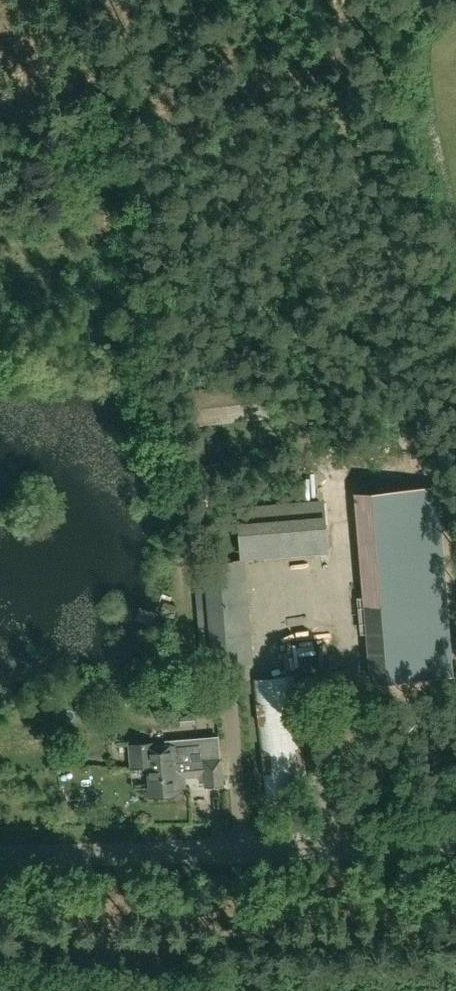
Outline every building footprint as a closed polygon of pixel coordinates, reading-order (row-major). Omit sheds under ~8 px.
[(455,72),(455,53),(444,65),(453,74),(455,72)] [(194,425),(225,421),(291,416),(289,378),(259,381),(200,388),(190,389),(194,425)] [(320,502),(240,508),(244,556),(324,550),(320,502)] [(199,588),(206,663),(249,660),(243,584),(234,585),(232,565),(207,567),(209,587),(199,588)] [(265,797),(309,792),(296,674),(252,679),(265,797)] [(155,741),(129,744),(130,756),(131,766),(147,765),(150,796),(178,793),(177,787),(186,786),(185,777),(200,776),(200,781),(205,780),(206,785),(223,784),(220,758),(218,736),(186,739),(167,740),(167,744),(155,745),(155,741)]
